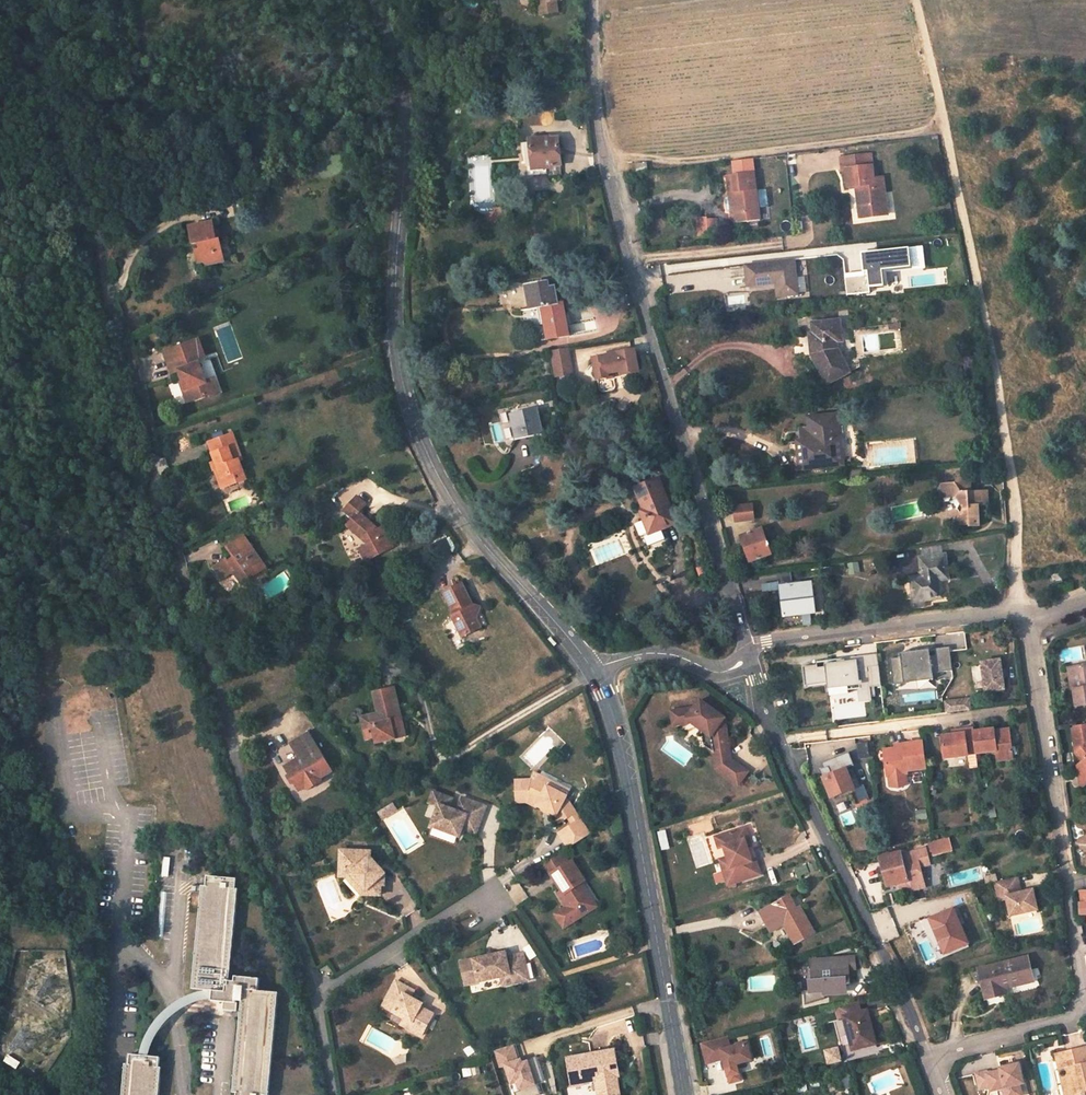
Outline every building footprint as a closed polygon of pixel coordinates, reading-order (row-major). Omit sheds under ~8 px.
[(544,6),(541,10),(541,15),(559,12),(557,0),(543,0),(544,6)] [(527,104),(538,102),(537,94),(526,95),(527,104)] [(548,121),(547,112),(533,113),(533,122),(548,121)] [(550,137),(531,139),(534,170),(548,169),(548,175),(562,174),(559,138),(550,139),(550,137)] [(875,179),(871,154),(841,158),(842,171),(846,170),(848,187),(856,187),(859,186),(860,192),(857,192),(861,217),(888,214),(884,178),(875,179)] [(648,162),(636,163),(637,174),(649,172),(648,162)] [(757,186),(755,172),(728,175),(730,193),(736,192),(740,214),(732,215),(734,223),(761,220),(760,208),(770,207),(767,185),(757,186)] [(736,192),(730,193),(732,215),(740,214),(736,192)] [(710,235),(709,219),(702,220),(701,218),(693,219),(694,233),(702,233),(701,235),(710,235)] [(216,232),(214,222),(191,227),(195,245),(201,243),(202,249),(204,263),(209,265),(226,262),(221,240),(218,240),(216,232)] [(925,247),(915,248),(917,269),(927,268),(925,247)] [(913,249),(864,254),(866,272),(845,274),(847,293),(891,289),(890,272),(915,270),(913,249)] [(795,259),(746,264),(748,286),(777,283),(784,282),(785,296),(799,295),(799,292),(808,291),(806,276),(797,277),(795,259)] [(777,283),(778,297),(785,296),(784,282),(777,283)] [(550,289),(549,283),(528,287),(532,309),(539,308),(542,325),(546,324),(549,339),(571,336),(564,303),(559,304),(556,288),(550,289)] [(842,340),(840,320),(813,323),(814,334),(810,335),(813,355),(828,384),(850,372),(838,349),(834,350),(834,341),(838,340),(842,340)] [(206,381),(199,362),(198,363),(196,359),(205,356),(199,339),(165,352),(172,373),(180,370),(191,401),(210,394),(211,396),(220,393),(215,378),(206,381)] [(639,370),(636,350),(613,354),(612,353),(609,354),(609,355),(606,356),(606,353),(599,355),(600,357),(594,358),(598,380),(614,377),(613,373),(622,371),(622,374),(639,370)] [(570,370),(588,366),(586,353),(578,355),(568,356),(570,370)] [(545,433),(539,408),(511,414),(517,439),(545,433)] [(842,449),(838,414),(811,417),(813,429),(802,430),(804,443),(799,444),(802,472),(837,468),(835,451),(842,449)] [(243,459),(233,434),(212,442),(216,453),(214,454),(216,461),(222,477),(219,478),(223,488),(237,482),(234,474),(243,470),(240,461),(243,459)] [(216,461),(211,463),(214,470),(216,470),(219,478),(222,477),(216,461)] [(237,482),(246,479),(243,470),(234,474),(237,482)] [(677,523),(660,478),(636,487),(645,509),(650,508),(652,514),(643,517),(650,534),(677,523)] [(972,491),(971,478),(959,478),(956,483),(943,484),(939,492),(946,502),(951,502),(952,504),(956,505),(961,514),(959,519),(964,526),(969,526),(970,524),(973,524),(974,526),(980,526),(980,506),(979,503),(983,502),(982,491),(972,491)] [(988,505),(988,490),(982,491),(983,502),(979,503),(980,506),(988,505)] [(367,505),(358,497),(346,510),(353,518),(347,525),(363,538),(367,536),(370,543),(360,548),(367,561),(393,547),(383,527),(379,529),(360,512),(367,505)] [(754,519),(753,505),(735,506),(736,520),(754,519)] [(645,509),(641,512),(643,517),(652,514),(650,508),(645,509)] [(772,553),(763,528),(741,536),(751,561),(772,553)] [(263,563),(244,536),(228,548),(235,558),(230,562),(227,559),(215,568),(224,580),(235,572),(244,584),(258,574),(255,569),(263,563)] [(924,557),(943,555),(942,544),(923,548),(924,557)] [(949,579),(945,554),(943,555),(924,557),(922,557),(923,565),(921,566),(922,576),(912,577),(914,598),(924,597),(924,600),(942,597),(941,580),(949,579)] [(255,569),(258,574),(267,568),(263,563),(255,569)] [(1062,573),(1050,574),(1051,582),(1063,582),(1062,573)] [(817,612),(813,582),(780,587),(785,616),(817,612)] [(475,607),(464,584),(446,593),(457,615),(454,617),(464,637),(482,628),(472,608),(475,607)] [(477,617),(482,607),(477,606),(475,607),(472,608),(477,617)] [(622,633),(618,627),(613,630),(617,636),(622,633)] [(952,647),(904,650),(905,657),(892,658),(895,691),(934,688),(933,677),(954,675),(952,647)] [(1001,660),(982,663),(987,692),(1005,689),(1001,660)] [(1073,668),(1076,688),(1073,688),(1075,705),(1085,704),(1085,665),(1073,668)] [(1073,668),(1068,668),(1071,689),(1073,688),(1076,688),(1073,668)] [(871,709),(866,676),(840,679),(845,712),(871,709)] [(401,713),(396,688),(375,693),(380,713),(363,717),(367,733),(376,731),(378,743),(396,739),(395,732),(405,729),(403,718),(399,719),(398,714),(401,713)] [(695,706),(686,708),(687,722),(693,721),(703,728),(704,737),(712,736),(713,743),(709,748),(714,752),(730,749),(727,728),(723,728),(722,721),(724,717),(701,699),(695,706)] [(946,703),(947,713),(971,710),(969,700),(946,703)] [(686,708),(672,710),(674,724),(687,722),(686,708)] [(1075,726),(1078,746),(1075,748),(1078,752),(1076,753),(1082,763),(1079,766),(1080,776),(1085,777),(1085,724),(1075,726)] [(998,759),(1014,757),(1011,730),(996,732),(996,729),(975,732),(974,727),(965,728),(966,733),(954,735),(943,736),(946,758),(978,754),(977,752),(997,750),(998,759)] [(396,739),(406,736),(405,729),(395,732),(396,739)] [(334,771),(310,732),(298,740),(304,751),(298,754),(300,758),(285,767),(290,775),(287,776),(293,786),(295,784),(300,792),(306,788),(309,791),(324,781),(322,778),(334,771)] [(298,740),(292,743),(298,754),(304,751),(298,740)] [(868,741),(857,744),(861,759),(872,756),(868,741)] [(926,767),(922,741),(904,743),(904,747),(895,748),(884,750),(888,776),(908,773),(907,770),(926,767)] [(730,749),(714,752),(716,761),(732,759),(730,749)] [(847,768),(856,765),(850,752),(823,762),(825,768),(820,770),(832,797),(861,786),(854,768),(848,770),(847,768)] [(732,759),(716,761),(716,766),(739,784),(749,771),(732,759)] [(556,818),(561,824),(577,813),(569,801),(567,800),(569,797),(549,787),(552,782),(541,776),(537,783),(532,781),(517,783),(520,804),(529,804),(529,800),(540,800),(540,802),(546,808),(548,806),(552,810),(551,812),(556,818)] [(571,791),(552,782),(549,787),(569,797),(571,791)] [(439,808),(431,827),(460,838),(463,829),(465,824),(478,828),(486,808),(462,799),(457,812),(449,809),(452,800),(433,793),(429,805),(439,808)] [(387,817),(396,811),(392,804),(383,810),(387,817)] [(387,817),(383,810),(378,813),(383,820),(387,817)] [(561,824),(556,827),(560,834),(582,820),(577,813),(561,824)] [(592,835),(582,820),(560,834),(570,849),(592,835)] [(476,834),(478,828),(465,824),(463,829),(476,834)] [(745,827),(715,837),(719,848),(724,846),(727,857),(733,873),(725,876),(728,883),(735,881),(736,882),(761,874),(756,859),(752,861),(747,846),(745,840),(749,838),(745,827)] [(934,855),(953,849),(950,838),(928,844),(931,853),(933,852),(934,855)] [(888,886),(899,883),(901,891),(909,889),(910,891),(926,887),(920,867),(930,865),(926,849),(902,855),(901,852),(880,857),(888,886)] [(372,853),(343,851),(342,864),(347,864),(346,873),(350,878),(352,876),(368,894),(368,896),(380,897),(381,887),(385,887),(385,875),(371,859),(372,853)] [(595,902),(583,884),(587,882),(573,861),(569,864),(562,854),(545,865),(552,875),(551,876),(564,896),(561,898),(568,908),(555,916),(564,930),(576,922),(573,916),(595,902)] [(727,857),(720,859),(725,876),(733,873),(727,857)] [(347,864),(342,864),(341,872),(362,895),(368,896),(368,894),(352,876),(350,878),(346,873),(347,864)] [(265,1094),(268,1094),(273,991),(258,990),(258,978),(235,976),(235,981),(228,980),(237,888),(235,888),(236,879),(207,875),(206,885),(204,885),(193,988),(213,990),(213,1000),(235,1002),(235,1000),(243,1001),(234,1092),(237,1092),(237,1094),(265,1094)] [(1017,876),(995,881),(999,900),(1007,898),(1010,914),(1037,909),(1033,889),(1021,892),(1017,876)] [(784,924),(796,943),(814,932),(800,908),(797,910),(790,898),(762,913),(771,931),(784,924)] [(599,908),(595,902),(573,916),(576,922),(599,908)] [(968,942),(954,908),(931,918),(932,920),(924,924),(939,959),(946,956),(945,952),(968,942)] [(946,956),(970,946),(968,942),(945,952),(946,956)] [(506,953),(462,963),(466,985),(502,978),(511,976),(513,985),(530,981),(524,955),(508,958),(506,953)] [(813,991),(803,992),(804,1006),(824,1000),(824,994),(842,992),(844,992),(847,989),(848,988),(848,984),(851,984),(851,982),(850,978),(849,976),(846,977),(845,971),(854,970),(855,969),(854,956),(847,957),(833,958),(833,962),(813,963),(813,991)] [(1033,980),(1027,957),(979,969),(986,998),(1000,994),(998,989),(1004,987),(1033,980)] [(513,985),(511,976),(502,978),(504,986),(513,985)] [(409,988),(398,982),(384,1007),(405,1019),(413,1023),(409,1029),(423,1037),(435,1014),(422,1008),(424,1004),(412,998),(406,995),(409,988)] [(416,992),(409,988),(406,995),(412,998),(416,992)] [(853,1050),(876,1044),(867,1011),(859,1013),(856,1003),(840,1007),(842,1017),(845,1017),(853,1050)] [(409,1029),(413,1023),(405,1019),(402,1025),(409,1029)] [(703,1043),(708,1060),(724,1055),(725,1058),(727,1066),(753,1059),(749,1041),(732,1046),(729,1036),(703,1043)] [(495,1051),(501,1068),(505,1067),(510,1087),(515,1085),(517,1094),(543,1094),(540,1084),(547,1082),(539,1058),(520,1062),(514,1045),(495,1051)] [(828,1064),(841,1061),(837,1048),(825,1051),(828,1064)] [(1056,1055),(1060,1070),(1068,1068),(1075,1094),(1077,1094),(1083,1094),(1085,1094),(1085,1060),(1083,1048),(1056,1055)] [(614,1050),(569,1058),(574,1085),(584,1083),(583,1081),(597,1078),(600,1094),(610,1093),(610,1094),(620,1094),(616,1075),(618,1075),(614,1050)] [(130,1054),(130,1064),(127,1064),(124,1094),(157,1094),(160,1067),(158,1067),(159,1058),(130,1054)] [(18,1062),(7,1055),(3,1061),(15,1068),(18,1062)] [(708,1060),(709,1063),(725,1058),(724,1055),(708,1060)] [(992,1090),(1005,1087),(1007,1094),(1022,1094),(1019,1084),(1023,1083),(1019,1064),(1000,1068),(1001,1071),(989,1074),(988,1071),(976,1074),(980,1089),(991,1086),(992,1090)] [(1066,1094),(1075,1094),(1068,1068),(1060,1070),(1066,1094)]
